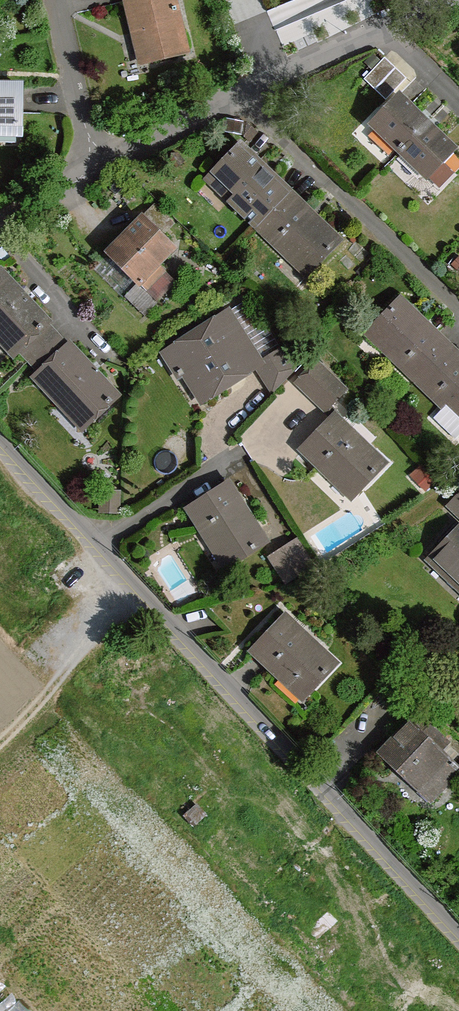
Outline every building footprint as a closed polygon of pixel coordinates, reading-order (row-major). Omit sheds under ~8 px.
[(149,62),(187,53),(175,0),(126,0),(134,33),(141,31),(149,62)] [(406,78),(385,58),(364,80),(386,100),(406,78)] [(0,86),(0,126),(20,127),(20,86),(0,86)] [(399,151),(426,123),(398,95),(371,124),(399,151)] [(256,131),(247,124),(228,120),(226,130),(243,132),(248,139),(256,131)] [(426,123),(399,151),(428,179),(455,150),(426,123)] [(230,201),(258,227),(291,193),(277,179),(242,145),(214,174),(235,195),(230,201)] [(291,193),(258,227),(284,254),(290,248),(312,270),(340,241),(303,204),(291,193)] [(141,218),(108,251),(139,281),(156,265),(173,249),(141,218)] [(2,248),(0,250),(0,258),(5,263),(11,258),(2,248)] [(124,300),(128,296),(141,283),(139,281),(108,251),(92,268),(124,300)] [(162,272),(156,265),(139,281),(141,283),(146,288),(162,272)] [(0,272),(0,329),(20,349),(47,324),(48,322),(1,271),(0,272)] [(146,288),(141,283),(128,296),(146,313),(158,301),(146,288)] [(249,298),(228,312),(262,363),(280,350),(282,348),(249,298)] [(401,301),(373,329),(396,350),(391,356),(418,380),(450,347),(437,335),(401,301)] [(228,312),(165,353),(180,376),(192,369),(210,396),(255,367),(262,363),(228,312)] [(30,361),(57,336),(47,324),(20,349),(30,361)] [(41,372),(68,347),(57,336),(30,361),(41,372)] [(96,373),(70,345),(68,347),(41,372),(35,377),(62,406),(67,401),(88,423),(118,396),(96,373)] [(418,380),(445,407),(434,418),(456,441),(458,438),(458,356),(450,347),(418,380)] [(296,369),(280,350),(262,363),(255,367),(274,392),(296,369)] [(309,389),(306,392),(325,411),(347,389),(318,361),(300,380),(309,389)] [(385,463),(336,415),(303,450),(330,476),(335,471),(357,492),(385,463)] [(268,537),(228,482),(188,509),(209,541),(215,537),(232,562),(268,537)] [(449,505),(458,514),(458,494),(449,505)] [(433,556),(458,581),(458,529),(433,556)] [(298,540),(271,556),(288,583),(315,566),(298,540)] [(337,664),(286,616),(253,651),(281,677),(286,672),(309,693),(337,664)] [(409,722),(381,753),(420,790),(449,759),(439,750),(447,742),(425,722),(417,730),(409,722)] [(449,759),(420,790),(431,800),(458,769),(458,768),(449,759)]
